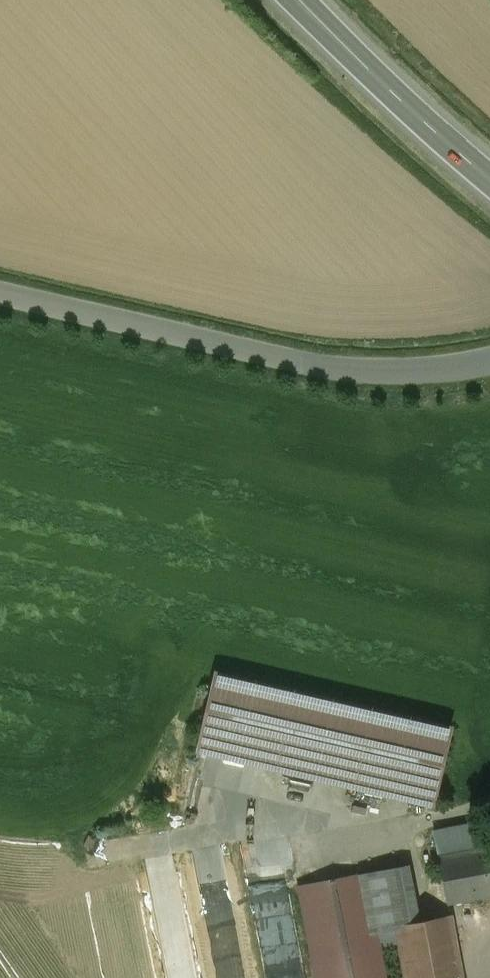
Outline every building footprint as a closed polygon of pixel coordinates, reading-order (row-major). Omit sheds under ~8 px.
[(451,728),(216,673),(197,751),(433,807),(451,728)] [(433,827),(447,902),(489,894),(489,825),(489,818),(433,827)] [(365,876),(376,933),(396,929),(395,927),(420,922),(409,867),(365,876)] [(299,886),(316,977),(384,977),(376,933),(365,876),(364,873),(299,886)] [(396,929),(405,977),(462,977),(450,916),(420,922),(395,927),(396,929)] [(376,933),(384,977),(405,977),(396,929),(376,933)] [(195,962),(171,968),(173,977),(199,977),(195,962)]
